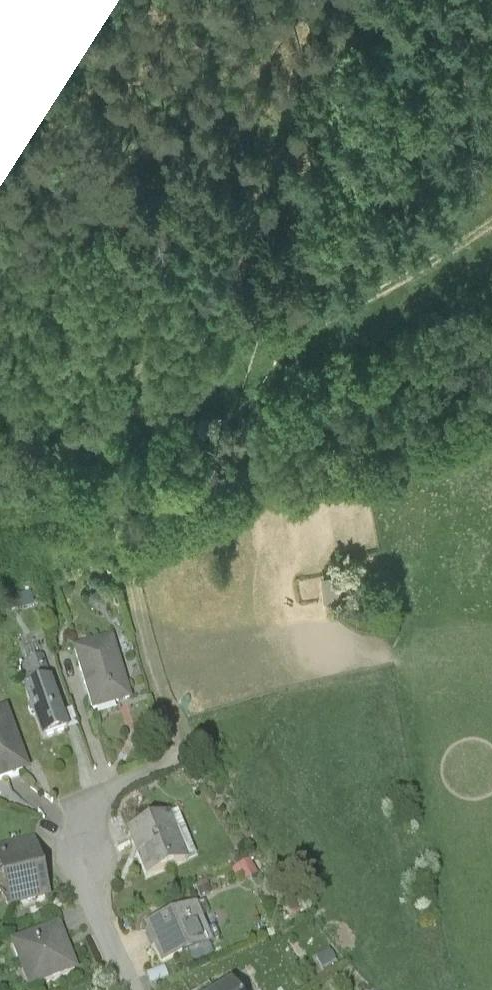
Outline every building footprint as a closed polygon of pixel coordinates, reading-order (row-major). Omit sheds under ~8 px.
[(360,566),(321,572),(325,596),(364,590),(360,566)] [(75,642),(93,707),(133,695),(114,631),(75,642)] [(34,676),(24,680),(30,696),(29,700),(32,708),(35,710),(43,731),(70,721),(43,648),(26,654),(34,676)] [(0,700),(0,772),(32,760),(8,697),(0,700)] [(178,803),(128,824),(147,873),(198,852),(178,803)] [(0,837),(0,860),(12,901),(53,890),(35,828),(0,837)] [(250,861),(231,870),(235,878),(241,875),(245,883),(258,877),(250,861)] [(210,884),(198,889),(201,896),(213,891),(210,884)] [(206,896),(145,921),(162,962),(214,941),(210,930),(218,926),(206,896)] [(61,915),(11,934),(29,982),(79,962),(61,915)] [(338,969),(316,920),(248,950),(252,961),(248,963),(260,989),(290,989),(338,969)] [(151,979),(169,973),(166,964),(148,969),(151,979)]
